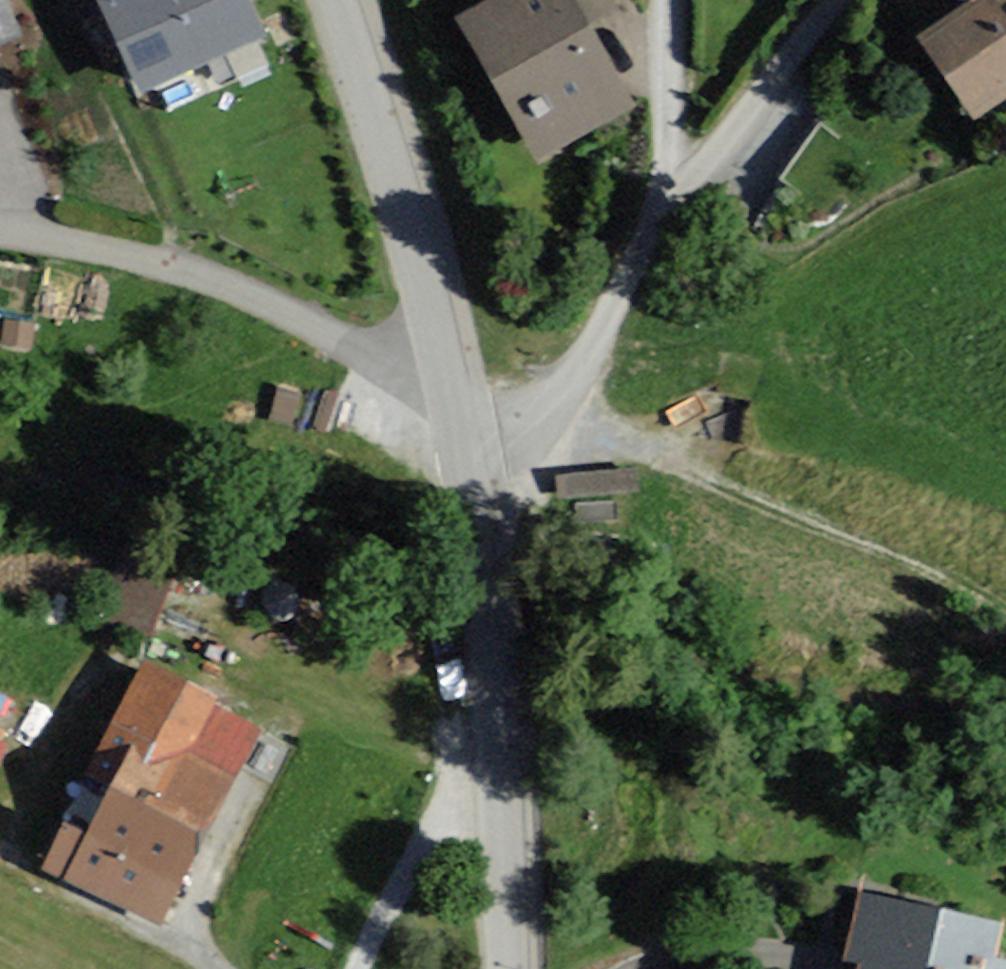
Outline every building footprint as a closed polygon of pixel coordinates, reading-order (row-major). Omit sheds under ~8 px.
[(11,0),(0,0),(0,53),(30,38),(11,0)] [(239,0),(108,0),(112,8),(106,11),(146,97),(260,44),(239,0)] [(593,27),(622,11),(616,0),(486,0),(456,16),(534,161),(636,107),(593,27)] [(1004,0),(973,0),(919,33),(970,118),(1005,96),(1005,3),(1004,0)] [(269,730),(150,670),(97,775),(123,788),(99,837),(79,827),(55,875),(167,932),(269,730)] [(0,741),(0,771),(11,745),(0,741)] [(867,892),(852,968),(998,968),(1005,926),(1005,919),(867,892)]
